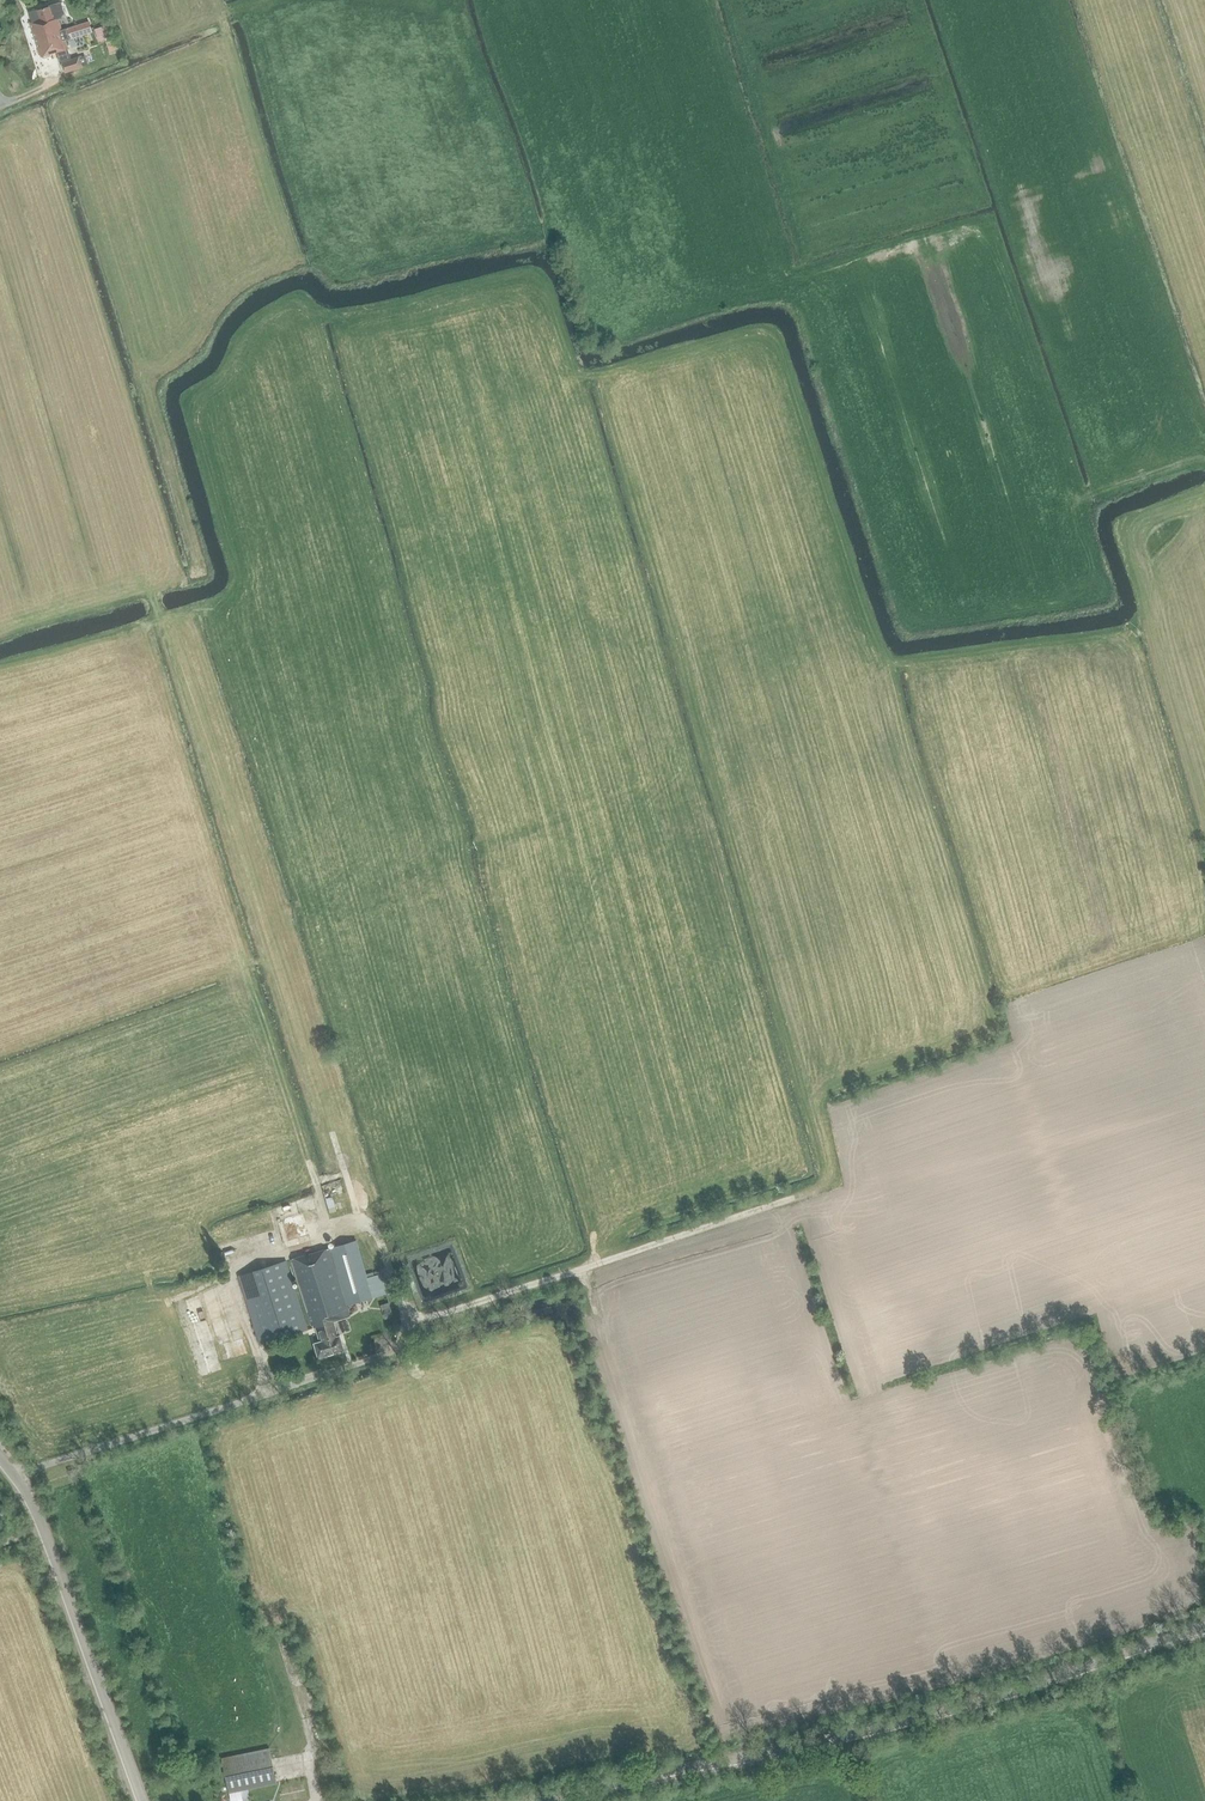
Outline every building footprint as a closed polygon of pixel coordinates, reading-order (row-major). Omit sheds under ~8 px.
[(60,19),(64,13),(60,2),(48,6),(48,8),(38,11),(37,10),(29,12),(32,22),(29,23),(40,59),(43,58),(44,59),(51,56),(50,54),(56,52),(59,62),(70,58),(64,40),(92,32),(90,22),(61,31),(58,19),(60,19)] [(117,51),(113,37),(105,39),(109,53),(117,51)] [(82,67),(79,56),(61,62),(65,73),(82,67)] [(383,1277),(382,1274),(368,1277),(357,1240),(290,1259),(311,1326),(313,1325),(314,1327),(316,1327),(320,1341),(314,1342),(319,1356),(343,1349),(339,1335),(338,1335),(334,1321),(349,1317),(346,1305),(387,1293),(383,1277)] [(307,1330),(286,1261),(238,1275),(260,1345),(307,1330)] [(221,1366),(205,1315),(185,1321),(199,1366),(205,1364),(208,1371),(221,1366)] [(348,1330),(345,1320),(339,1322),(342,1332),(348,1330)] [(70,1478),(78,1476),(75,1468),(68,1470),(70,1478)] [(277,1783),(269,1747),(221,1757),(229,1793),(277,1783)]
